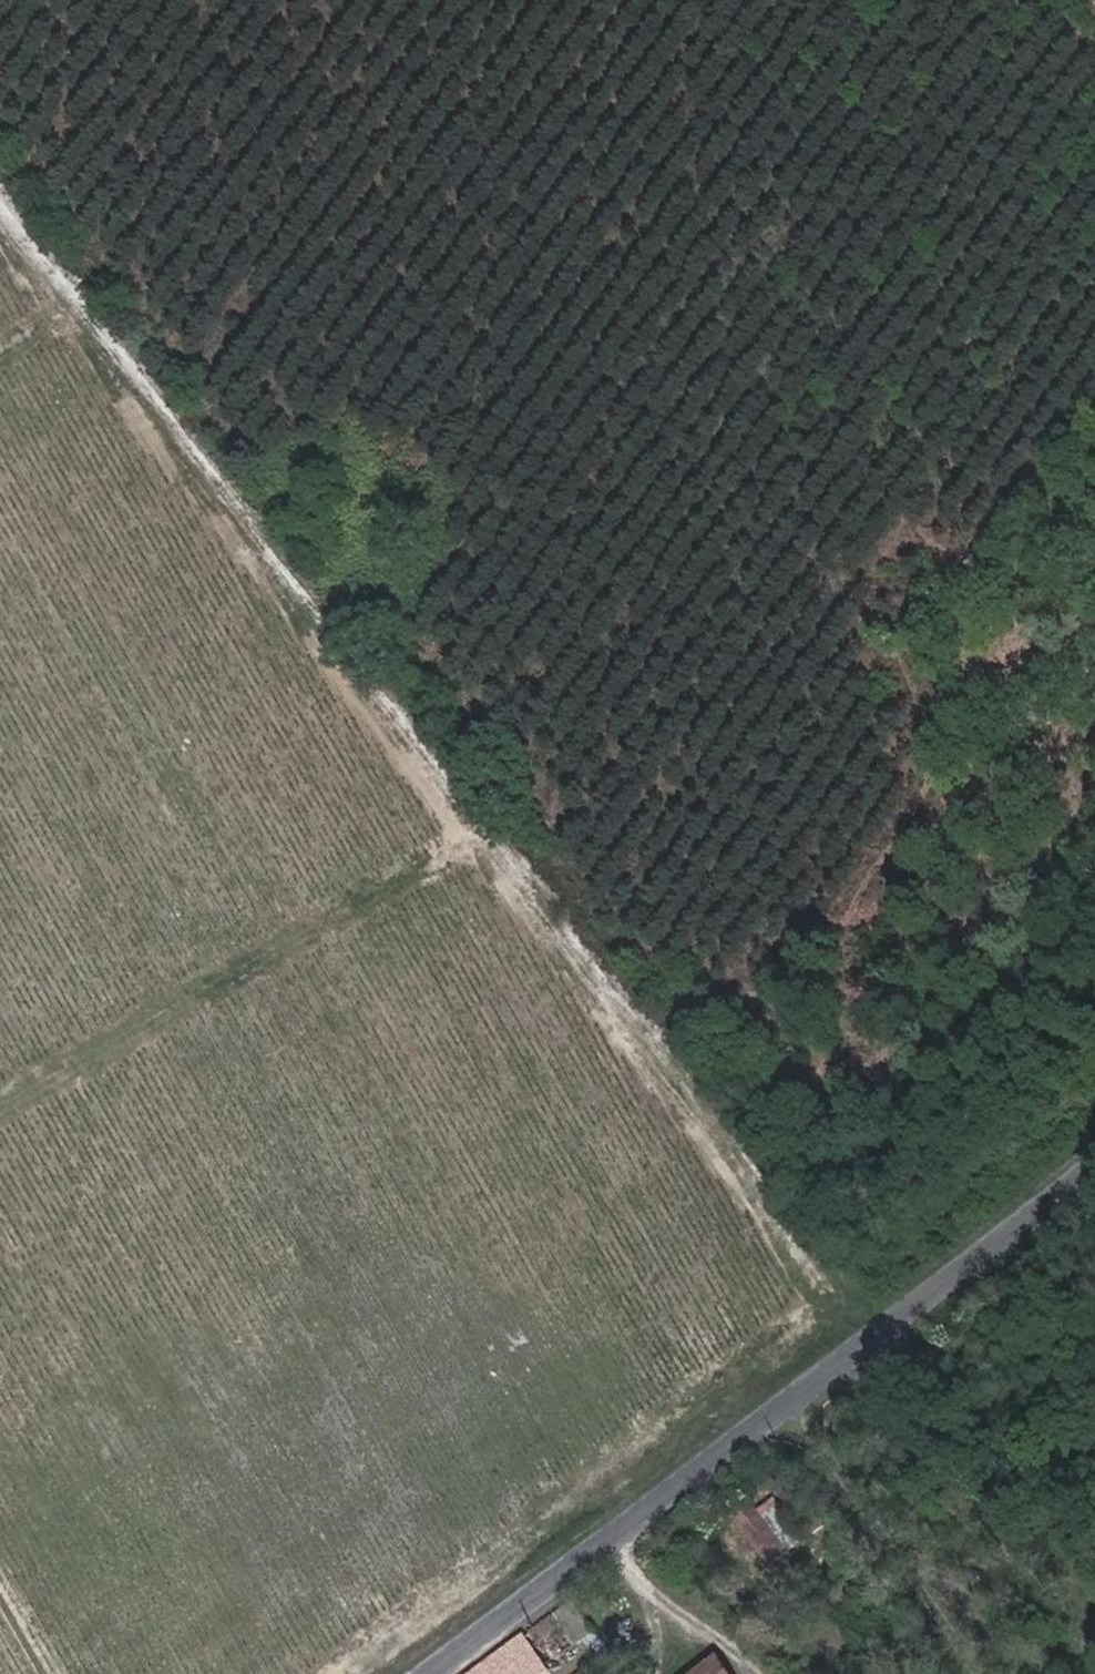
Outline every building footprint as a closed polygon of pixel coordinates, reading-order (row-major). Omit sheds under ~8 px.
[(782,1493),(742,1510),(768,1573),(808,1557),(782,1493)] [(578,1653),(569,1638),(521,1673),(550,1673),(578,1653)]
